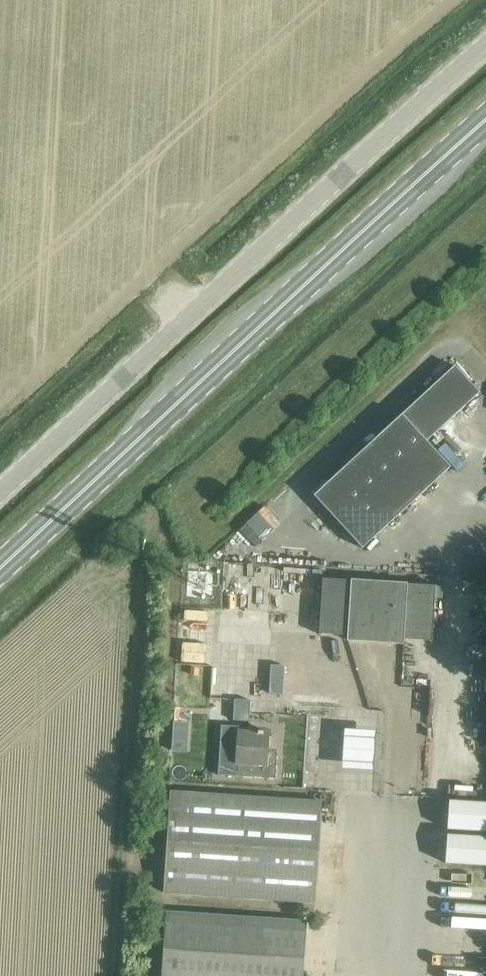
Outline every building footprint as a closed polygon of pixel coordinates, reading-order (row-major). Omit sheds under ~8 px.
[(479,393),(454,366),(313,496),(362,549),(450,468),(426,442),(479,393)] [(272,587),(273,576),(251,574),(251,586),(272,587)] [(347,637),(351,581),(322,579),(319,635),(347,637)] [(403,644),(403,641),(407,585),(351,581),(347,637),(347,641),(403,644)] [(403,641),(431,642),(434,586),(407,585),(403,641)] [(216,632),(215,644),(244,645),(245,634),(216,632)] [(218,776),(275,779),(277,753),(268,753),(269,734),(238,731),(238,727),(221,726),(218,776)] [(374,731),(343,730),(341,769),(372,771),(374,731)] [(163,893),(315,903),(321,803),(170,793),(163,893)] [(447,830),(485,832),(485,804),(449,802),(447,830)] [(485,867),(485,839),(447,836),(445,864),(485,867)] [(458,890),(485,892),(485,884),(458,883),(458,890)] [(306,922),(166,913),(161,975),(303,975),(306,922)]
